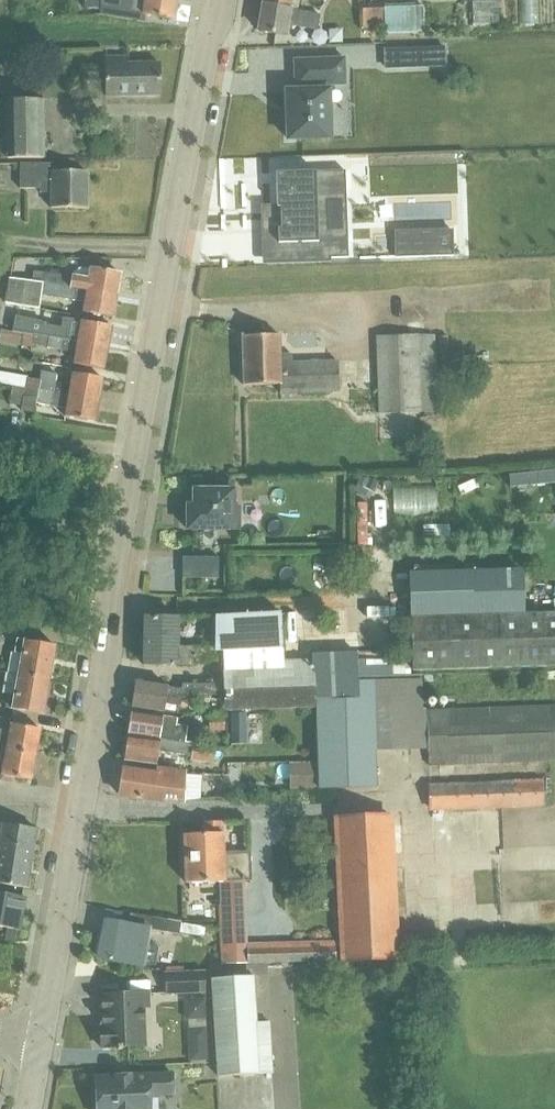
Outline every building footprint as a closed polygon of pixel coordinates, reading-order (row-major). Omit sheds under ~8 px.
[(86,8),(100,8),(174,20),(177,0),(86,0),(86,8)] [(260,31),(286,35),(288,25),(318,30),(320,15),(292,10),(293,0),(265,0),(264,6),(260,31)] [(462,22),(488,23),(489,0),(463,0),(462,22)] [(509,23),(529,23),(528,0),(509,0),(509,23)] [(385,6),(385,9),(363,9),(364,27),(386,26),(386,30),(414,30),(414,6),(385,6)] [(445,48),(407,50),(408,67),(446,66),(445,48)] [(407,50),(385,50),(386,68),(397,67),(408,67),(407,50)] [(106,96),(159,95),(158,63),(125,63),(125,57),(105,57),(106,96)] [(296,91),(286,92),(288,140),(330,139),(328,90),(328,86),(336,86),(336,70),(345,70),(344,59),(294,61),(295,87),(296,87),(296,91)] [(9,159),(44,158),(44,101),(8,101),(9,159)] [(53,162),(21,163),(21,189),(41,189),(41,193),(52,193),(52,208),(87,209),(87,172),(53,171),(53,162)] [(281,229),(265,229),(266,260),(348,257),(348,234),(323,235),(321,197),(346,196),(346,171),(276,173),(277,207),(280,207),(281,229)] [(453,238),(452,230),(444,231),(436,231),(436,230),(430,230),(430,232),(434,232),(435,256),(454,256),(454,253),(453,253),(453,238)] [(35,283),(117,297),(121,275),(91,270),(81,268),(74,273),(73,277),(60,274),(59,276),(37,272),(35,283)] [(117,297),(35,283),(11,278),(6,304),(17,306),(40,310),(43,293),(56,295),(56,297),(85,302),(83,312),(114,317),(117,297)] [(16,315),(13,332),(36,336),(108,348),(112,327),(82,322),(63,318),(61,327),(44,323),(44,320),(16,315)] [(13,332),(1,330),(0,335),(0,341),(34,347),(34,344),(47,347),(76,352),(74,364),(105,370),(108,348),(36,336),(13,332)] [(281,394),(339,392),(338,362),(293,364),(293,355),(281,355),(280,336),(244,338),(246,386),(280,384),(281,394)] [(437,412),(434,336),(377,337),(379,413),(437,412)] [(14,385),(99,400),(103,379),(73,373),(71,385),(56,383),(57,374),(42,371),(40,380),(0,373),(0,383),(14,385)] [(14,385),(12,393),(25,395),(22,411),(35,413),(37,404),(66,409),(65,416),(96,422),(99,400),(14,385)] [(510,475),(511,488),(554,484),(554,471),(510,475)] [(362,476),(354,489),(370,498),(379,481),(372,478),(362,476)] [(234,506),(234,481),(212,481),(212,484),(212,490),(194,490),(194,506),(188,506),(188,511),(184,511),(184,524),(188,524),(188,529),(234,530),(241,530),(241,506),(234,506)] [(341,543),(357,544),(360,500),(344,499),(341,543)] [(434,525),(424,525),(424,543),(435,543),(434,525)] [(219,578),(219,557),(183,557),(183,578),(219,578)] [(411,571),(413,615),(523,611),(521,566),(411,571)] [(554,609),(554,598),(546,598),(546,609),(554,609)] [(523,611),(413,615),(415,669),(554,663),(554,610),(523,611)] [(281,613),(221,616),(223,667),(222,667),(222,682),(223,694),(223,704),(226,703),(315,700),(359,699),(358,677),(393,676),(404,675),(404,655),(357,656),(357,648),(311,650),(312,656),(283,657),(282,635),(281,613)] [(145,617),(144,664),(193,665),(193,662),(209,662),(209,658),(215,658),(216,647),(178,647),(178,631),(178,618),(145,617)] [(18,675),(49,680),(55,647),(17,640),(15,653),(22,655),(18,675)] [(49,680),(18,675),(15,696),(7,695),(5,708),(43,714),(49,680)] [(359,699),(315,700),(317,761),(318,786),(318,789),(375,787),(374,747),(430,747),(430,765),(554,760),(554,706),(428,712),(428,706),(424,706),(423,677),(372,678),(373,698),(359,699)] [(137,683),(134,707),(164,711),(166,699),(181,701),(181,699),(187,700),(188,695),(201,697),(202,690),(223,694),(222,682),(184,682),(182,690),(137,683)] [(133,713),(130,735),(186,743),(188,727),(176,726),(177,719),(133,713)] [(246,744),(246,714),(232,714),(232,744),(246,744)] [(225,715),(209,715),(210,730),(226,729),(225,715)] [(36,755),(41,730),(11,724),(10,730),(0,728),(0,749),(36,755)] [(158,751),(192,756),(191,759),(214,762),(215,749),(193,746),(193,744),(186,743),(130,735),(126,759),(157,763),(158,751)] [(0,749),(0,759),(5,760),(2,775),(32,780),(36,755),(0,749)] [(217,758),(217,780),(236,779),(235,757),(217,758)] [(318,786),(317,761),(288,762),(289,787),(318,786)] [(125,769),(121,796),(155,800),(178,800),(186,799),(202,798),(204,774),(189,773),(159,768),(158,774),(125,769)] [(433,809),(544,805),(543,780),(514,781),(514,783),(432,787),(433,809)] [(344,946),(248,949),(249,964),(396,959),(389,817),(338,819),(343,940),(344,946)] [(224,852),(223,821),(202,822),(203,834),(185,834),(186,883),(253,881),(252,851),(224,852)] [(31,867),(37,830),(2,824),(0,840),(0,862),(31,867)] [(0,862),(0,884),(28,888),(31,867),(0,862)] [(26,898),(14,896),(0,893),(0,927),(21,930),(23,919),(26,898)] [(179,935),(181,922),(155,917),(153,930),(179,935)] [(106,921),(100,958),(142,966),(143,962),(157,965),(160,946),(146,943),(149,929),(106,921)] [(166,973),(167,994),(205,992),(204,972),(166,973)] [(254,977),(213,979),(219,1077),(273,1074),(270,1022),(257,1023),(254,977)] [(102,1048),(146,1046),(144,1007),(150,1007),(149,993),(102,995),(103,1027),(101,1027),(102,1048)] [(205,1000),(185,1001),(186,1020),(206,1019),(205,1000)] [(173,1073),(96,1077),(97,1108),(151,1108),(151,1096),(174,1095),(173,1073)]
